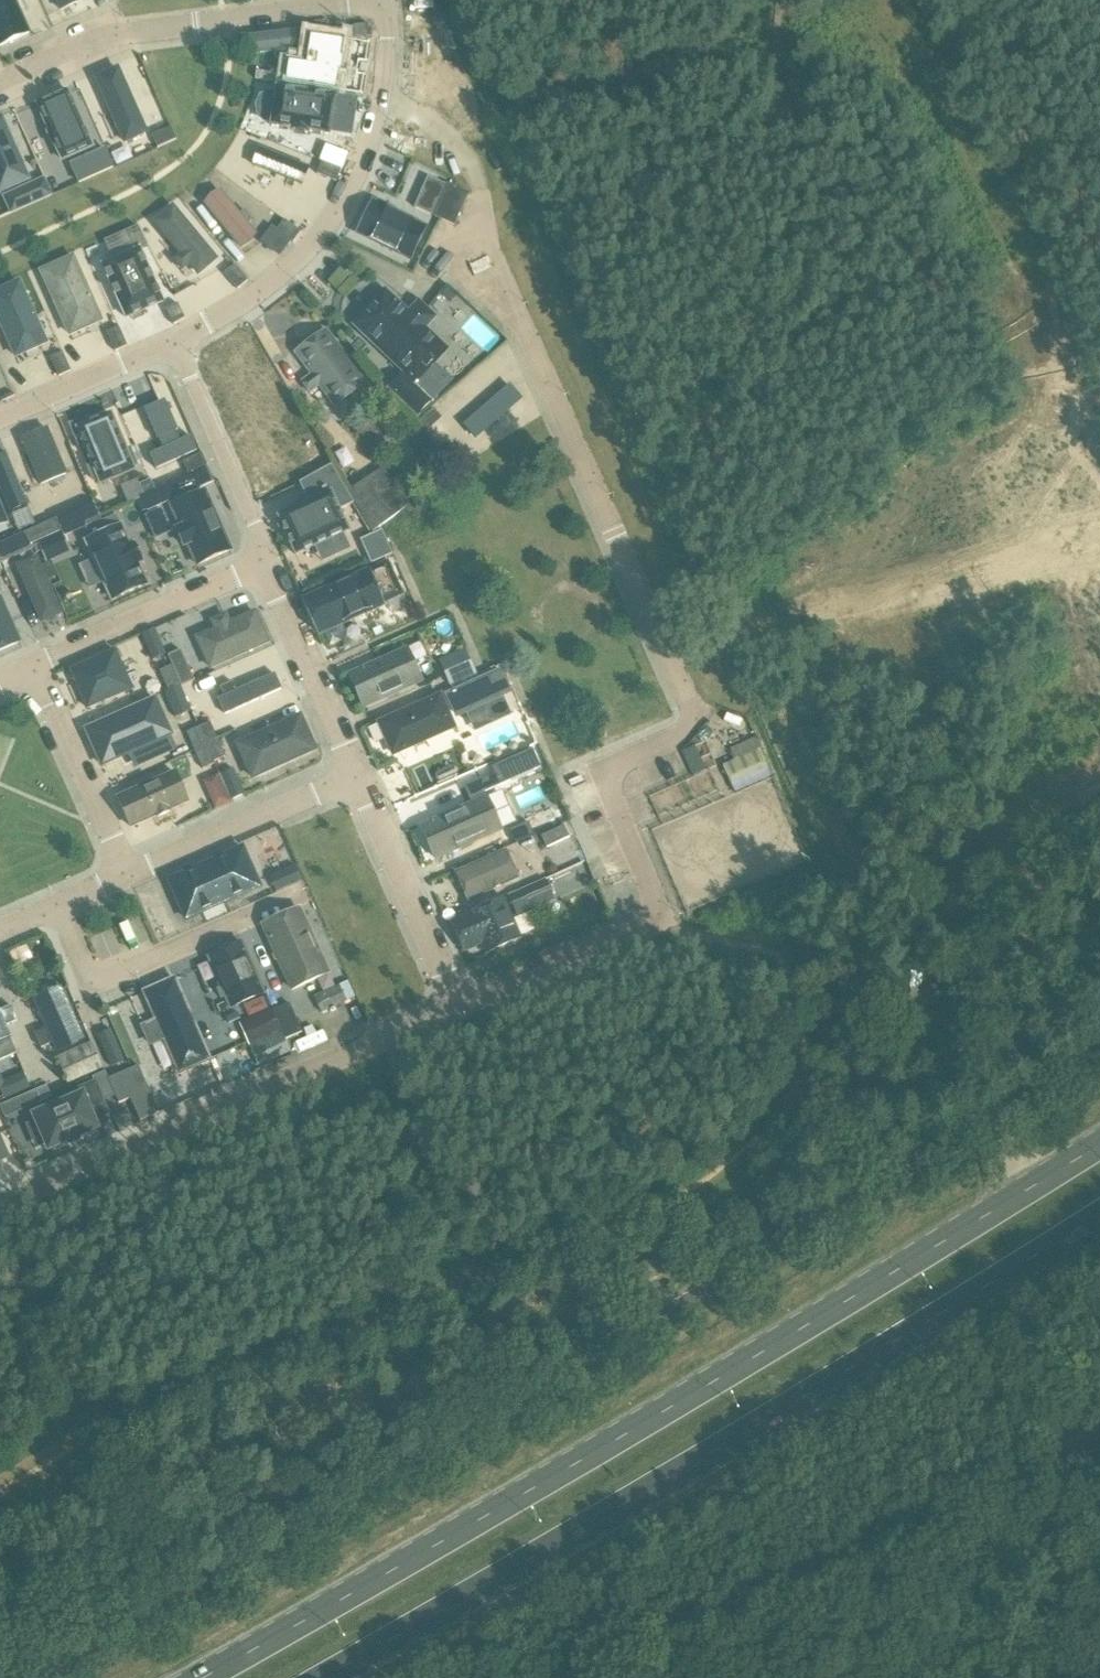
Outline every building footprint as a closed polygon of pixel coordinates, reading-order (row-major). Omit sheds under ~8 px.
[(29,33),(14,0),(0,0),(0,46),(29,33)] [(61,9),(81,0),(56,0),(61,9)] [(356,25),(358,38),(370,37),(368,24),(356,25)] [(333,93),(362,97),(365,74),(358,73),(360,62),(367,63),(370,40),(342,36),(341,40),(311,36),(306,64),(289,61),(286,81),(334,88),(333,93)] [(119,69),(97,78),(124,141),(146,131),(119,69)] [(329,132),(351,136),(357,99),(339,96),(339,99),(334,98),(277,90),(276,94),(269,93),(261,97),(257,106),(258,115),(265,121),(272,123),(271,127),(292,130),(291,132),(308,134),(308,133),(328,136),(329,132)] [(38,104),(63,160),(93,147),(68,91),(38,104)] [(26,181),(0,122),(0,192),(26,181)] [(171,127),(152,136),(158,148),(177,140),(171,127)] [(320,162),(322,162),(341,170),(343,171),(349,155),(326,146),(320,162)] [(105,150),(71,164),(80,183),(114,167),(106,149),(105,150)] [(247,150),(240,167),(293,188),(300,171),(247,150)] [(322,162),(317,175),(337,182),(341,170),(322,162)] [(377,196),(430,219),(444,188),(391,165),(377,196)] [(10,214),(52,195),(45,179),(3,198),(10,214)] [(469,194),(448,186),(434,219),(454,227),(469,194)] [(219,187),(203,201),(242,247),(258,233),(219,187)] [(179,297),(211,283),(181,213),(148,228),(179,297)] [(277,231),(293,243),(301,232),(284,220),(277,231)] [(356,247),(404,284),(424,259),(376,221),(356,247)] [(114,258),(102,264),(126,318),(164,301),(141,249),(150,245),(139,225),(106,240),(114,258)] [(68,333),(103,318),(74,252),(39,267),(68,333)] [(237,290),(248,281),(234,265),(224,273),(237,290)] [(15,354),(48,340),(20,276),(0,285),(0,320),(15,354)] [(443,293),(451,301),(457,295),(449,286),(443,293)] [(374,339),(417,379),(445,349),(408,315),(411,313),(403,305),(401,308),(386,295),(358,325),(364,331),(362,333),(371,342),(374,339)] [(176,301),(163,308),(173,325),(185,319),(176,301)] [(116,352),(127,347),(119,328),(107,333),(116,352)] [(353,345),(342,353),(327,332),(298,353),(335,405),(365,384),(349,362),(360,354),(353,345)] [(62,352),(50,358),(59,377),(71,371),(62,352)] [(472,445),(522,404),(500,376),(475,395),(474,394),(461,404),(462,405),(449,416),(472,445)] [(390,397),(377,379),(368,385),(381,404),(390,397)] [(258,387),(236,396),(264,459),(286,449),(258,387)] [(156,461),(185,448),(186,447),(161,390),(131,404),(156,461)] [(427,432),(443,419),(434,408),(418,422),(427,432)] [(112,414),(79,428),(94,464),(89,466),(95,481),(133,465),(112,414)] [(63,451),(53,455),(41,425),(23,433),(49,494),(67,487),(58,467),(67,463),(63,451)] [(0,455),(0,484),(11,511),(28,504),(6,452),(0,455)] [(189,475),(208,466),(203,454),(184,463),(189,475)] [(308,504),(278,516),(295,555),(348,533),(339,512),(353,506),(330,466),(299,483),(308,504)] [(411,505),(383,467),(350,491),(349,491),(356,502),(374,532),(411,505)] [(215,482),(209,468),(157,491),(156,491),(145,496),(142,498),(148,511),(215,482)] [(151,480),(140,484),(145,496),(156,491),(151,480)] [(198,571),(233,555),(206,496),(171,512),(198,571)] [(10,523),(0,500),(0,527),(10,523)] [(85,527),(91,539),(87,541),(96,563),(92,565),(100,582),(104,581),(114,604),(149,589),(140,568),(144,566),(135,545),(131,547),(121,526),(102,534),(97,522),(102,519),(95,502),(93,503),(90,504),(86,506),(59,518),(58,519),(63,530),(62,531),(63,531),(65,536),(85,527)] [(28,532),(27,533),(33,545),(41,541),(63,531),(62,531),(63,530),(58,519),(38,528),(28,532)] [(365,541),(375,563),(395,554),(385,532),(365,541)] [(35,549),(33,545),(27,533),(0,544),(0,555),(3,563),(35,549)] [(62,619),(36,559),(12,569),(37,629),(62,619)] [(369,572),(382,603),(401,594),(387,563),(369,572)] [(320,634),(384,606),(382,603),(369,572),(305,600),(320,634)] [(0,599),(0,656),(22,646),(0,599)] [(267,644),(254,613),(195,641),(209,672),(267,644)] [(155,629),(142,635),(153,660),(166,654),(155,629)] [(366,707),(422,682),(408,649),(351,675),(366,707)] [(465,649),(440,660),(450,685),(450,686),(476,675),(465,649)] [(182,686),(194,681),(180,650),(168,656),(172,666),(181,685),(182,686)] [(131,694),(114,653),(68,675),(84,715),(131,694)] [(172,666),(160,671),(169,690),(180,685),(181,685),(172,666)] [(504,671),(449,695),(460,719),(515,694),(504,671)] [(225,697),(219,700),(226,715),(281,690),(274,674),(237,691),(233,683),(221,688),(225,697)] [(168,694),(178,718),(193,711),(183,687),(168,694)] [(381,723),(395,755),(455,728),(441,696),(381,723)] [(173,744),(156,703),(85,734),(101,773),(173,744)] [(312,749),(297,715),(233,743),(248,777),(312,749)] [(211,722),(199,727),(206,743),(206,744),(218,739),(211,722)] [(187,733),(195,751),(207,746),(206,744),(206,743),(199,727),(187,733)] [(218,739),(206,744),(207,746),(208,747),(215,763),(226,758),(218,739)] [(207,746),(195,751),(204,770),(215,764),(215,763),(208,747),(207,746)] [(730,782),(767,765),(760,749),(723,766),(730,782)] [(500,785),(541,767),(534,750),(492,768),(495,774),(500,785)] [(234,768),(220,774),(232,800),(246,794),(234,768)] [(186,803),(174,772),(112,801),(124,826),(186,803)] [(203,781),(215,809),(231,802),(219,774),(203,781)] [(423,826),(437,859),(502,830),(488,798),(423,826)] [(511,831),(517,844),(535,836),(529,823),(511,831)] [(547,848),(570,837),(564,824),(541,834),(547,848)] [(171,880),(188,919),(261,887),(243,848),(171,880)] [(455,873),(468,903),(520,879),(507,850),(455,873)] [(269,874),(276,892),(302,881),(294,863),(269,874)] [(545,880),(509,896),(518,915),(554,899),(545,880)] [(524,938),(507,900),(456,923),(465,945),(494,932),(501,948),(524,938)] [(281,961),(294,990),(329,974),(300,909),(265,925),(277,952),(275,956),(277,960),(281,961)] [(206,957),(230,1010),(267,993),(243,940),(206,957)] [(166,1038),(170,1048),(200,1035),(176,980),(146,993),(160,1023),(146,1029),(152,1044),(166,1038)] [(339,986),(314,997),(322,1013),(347,1002),(339,986)] [(55,1045),(59,1053),(85,1041),(63,990),(36,1002),(49,1030),(36,1035),(42,1048),(43,1050),(55,1045)] [(247,1005),(252,1015),(270,1007),(265,997),(247,1005)] [(303,1034),(290,1004),(274,1011),(286,1041),(303,1034)] [(0,1012),(0,1011),(0,1061),(18,1054),(10,1036),(11,1035),(7,1026),(19,1021),(13,1006),(0,1012)] [(240,1026),(250,1047),(281,1033),(271,1012),(240,1026)] [(111,1029),(97,1035),(111,1067),(125,1061),(111,1029)] [(289,1053),(281,1033),(250,1047),(258,1067),(289,1053)] [(92,1042),(58,1056),(69,1083),(104,1068),(92,1042)] [(132,1098),(142,1121),(159,1113),(139,1067),(110,1079),(120,1103),(132,1098)] [(5,1100),(30,1089),(23,1073),(0,1083),(0,1089),(5,1100)] [(50,1148),(97,1127),(94,1120),(109,1114),(94,1079),(74,1087),(75,1090),(33,1108),(50,1148)] [(18,1170),(0,1128),(0,1178),(18,1170)]
